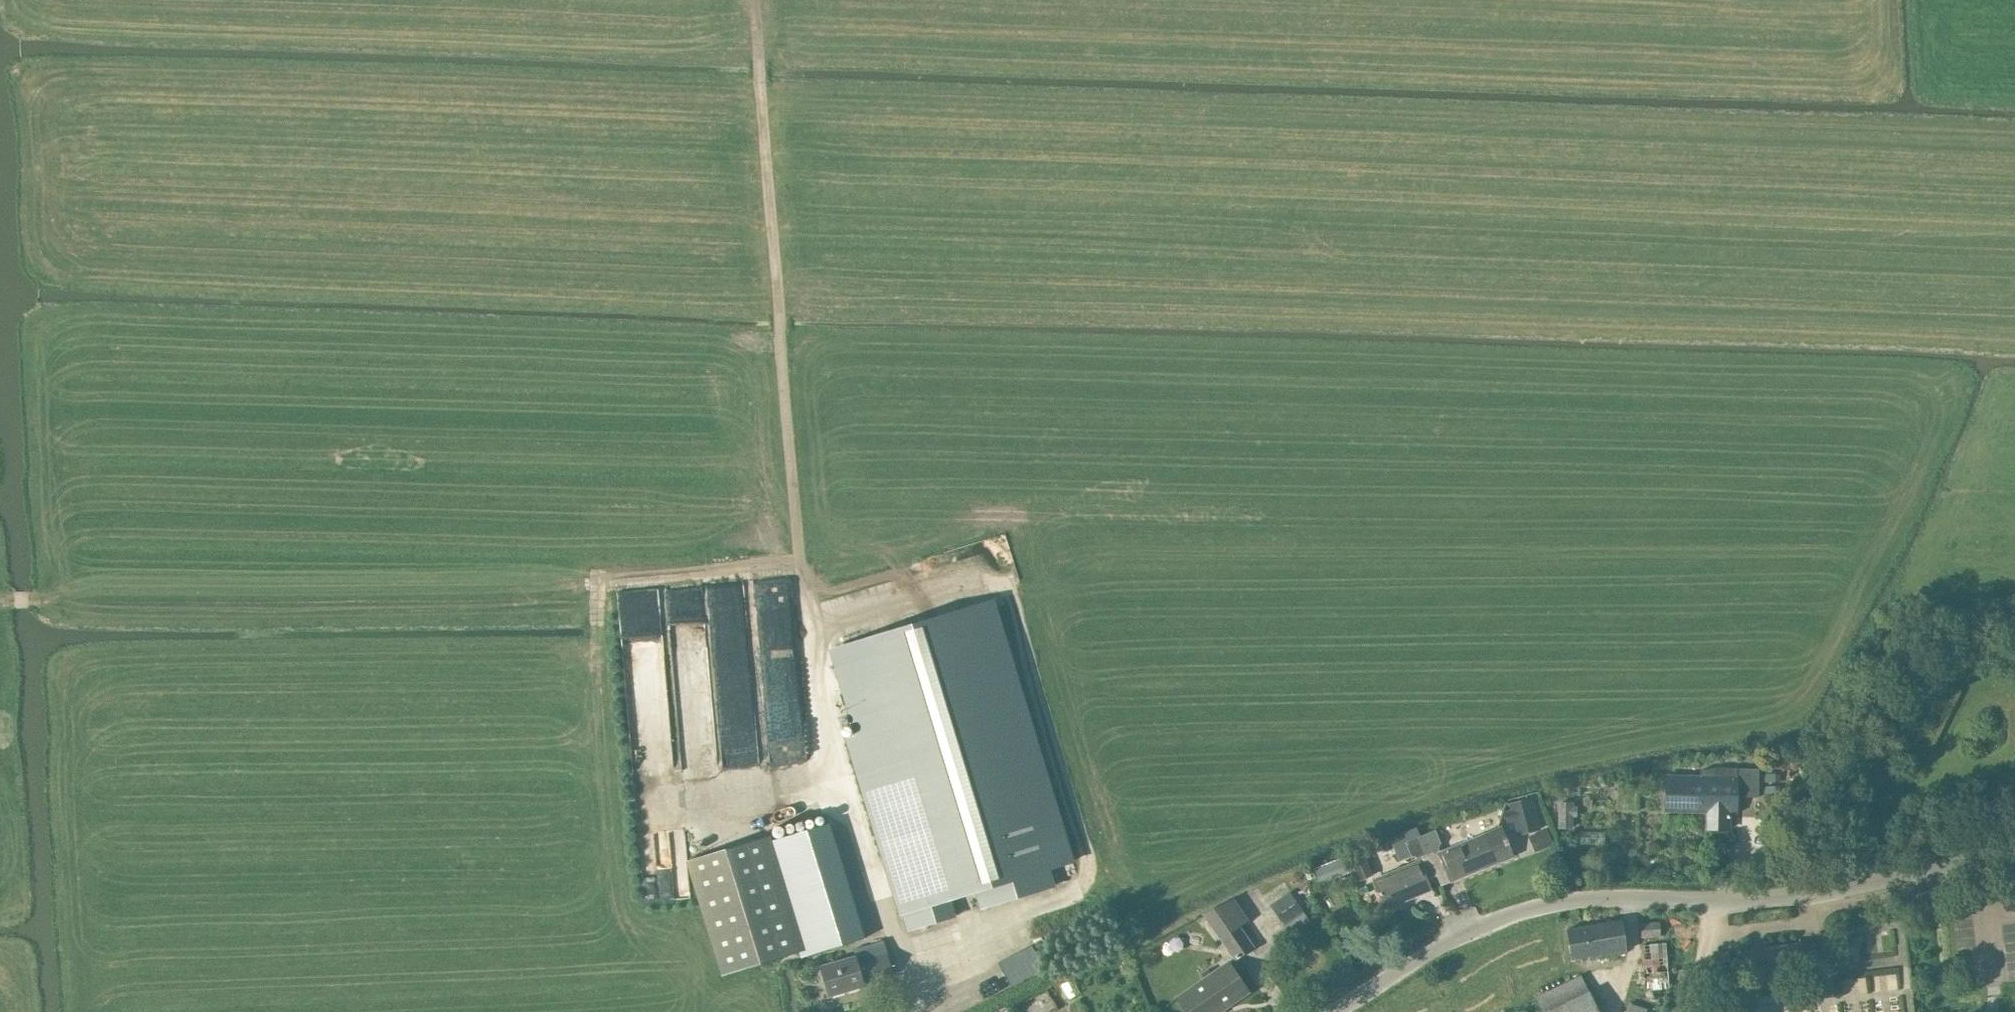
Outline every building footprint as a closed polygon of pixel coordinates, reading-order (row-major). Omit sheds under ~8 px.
[(992,601),(833,650),(859,736),(849,739),(904,918),(907,930),(915,928),(956,916),(951,899),(975,891),(980,908),(1055,885),(1050,868),(1071,862),(992,601)] [(1700,771),(1700,775),(1667,775),(1666,811),(1707,812),(1707,828),(1729,829),(1729,813),(1736,813),(1737,797),(1758,797),(1759,768),(1717,768),(1700,771)] [(1541,830),(1532,796),(1509,803),(1510,809),(1503,811),(1506,823),(1513,821),(1518,836),(1541,830)] [(1558,829),(1573,829),(1573,817),(1577,817),(1577,806),(1573,806),(1573,802),(1558,802),(1558,829)] [(807,949),(798,951),(800,957),(865,937),(830,822),(772,840),(807,949)] [(1435,830),(1422,835),(1437,876),(1441,886),(1451,881),(1450,878),(1479,866),(1480,869),(1511,856),(1506,845),(1508,844),(1506,839),(1504,839),(1499,827),(1440,852),(1437,845),(1441,844),(1435,830)] [(1546,828),(1528,837),(1535,852),(1554,844),(1546,828)] [(772,840),(770,835),(686,862),(697,896),(723,976),(760,964),(798,951),(807,949),(772,840)] [(1437,876),(1422,835),(1405,841),(1411,856),(1415,855),(1417,859),(1373,878),(1384,905),(1430,887),(1427,880),(1437,876)] [(1350,858),(1359,881),(1373,876),(1364,852),(1350,858)] [(1320,883),(1351,871),(1346,857),(1315,869),(1320,883)] [(1289,891),(1270,906),(1284,925),(1304,911),(1289,891)] [(1203,914),(1219,937),(1235,961),(1255,947),(1240,926),(1249,920),(1235,899),(1203,914)] [(1571,959),(1626,950),(1621,920),(1566,929),(1571,959)] [(1641,938),(1660,937),(1659,922),(1640,923),(1641,938)] [(856,956),(821,966),(830,995),(864,985),(863,983),(894,974),(888,953),(884,940),(854,949),(856,956)] [(1771,980),(1770,971),(1804,967),(1804,965),(1817,964),(1815,943),(1801,944),(1801,942),(1765,947),(1765,949),(1748,951),(1751,974),(1750,974),(1751,982),(1771,980)] [(1670,988),(1669,973),(1666,943),(1641,945),(1644,975),(1645,990),(1670,988)] [(1718,952),(1719,962),(1731,961),(1730,951),(1718,952)] [(1228,962),(1177,997),(1187,1011),(1219,1011),(1249,992),(1228,962)] [(1581,974),(1570,980),(1536,997),(1543,1011),(1600,1011),(1581,974)] [(1628,1002),(1625,1011),(1646,1011),(1647,1008),(1628,1002)]
